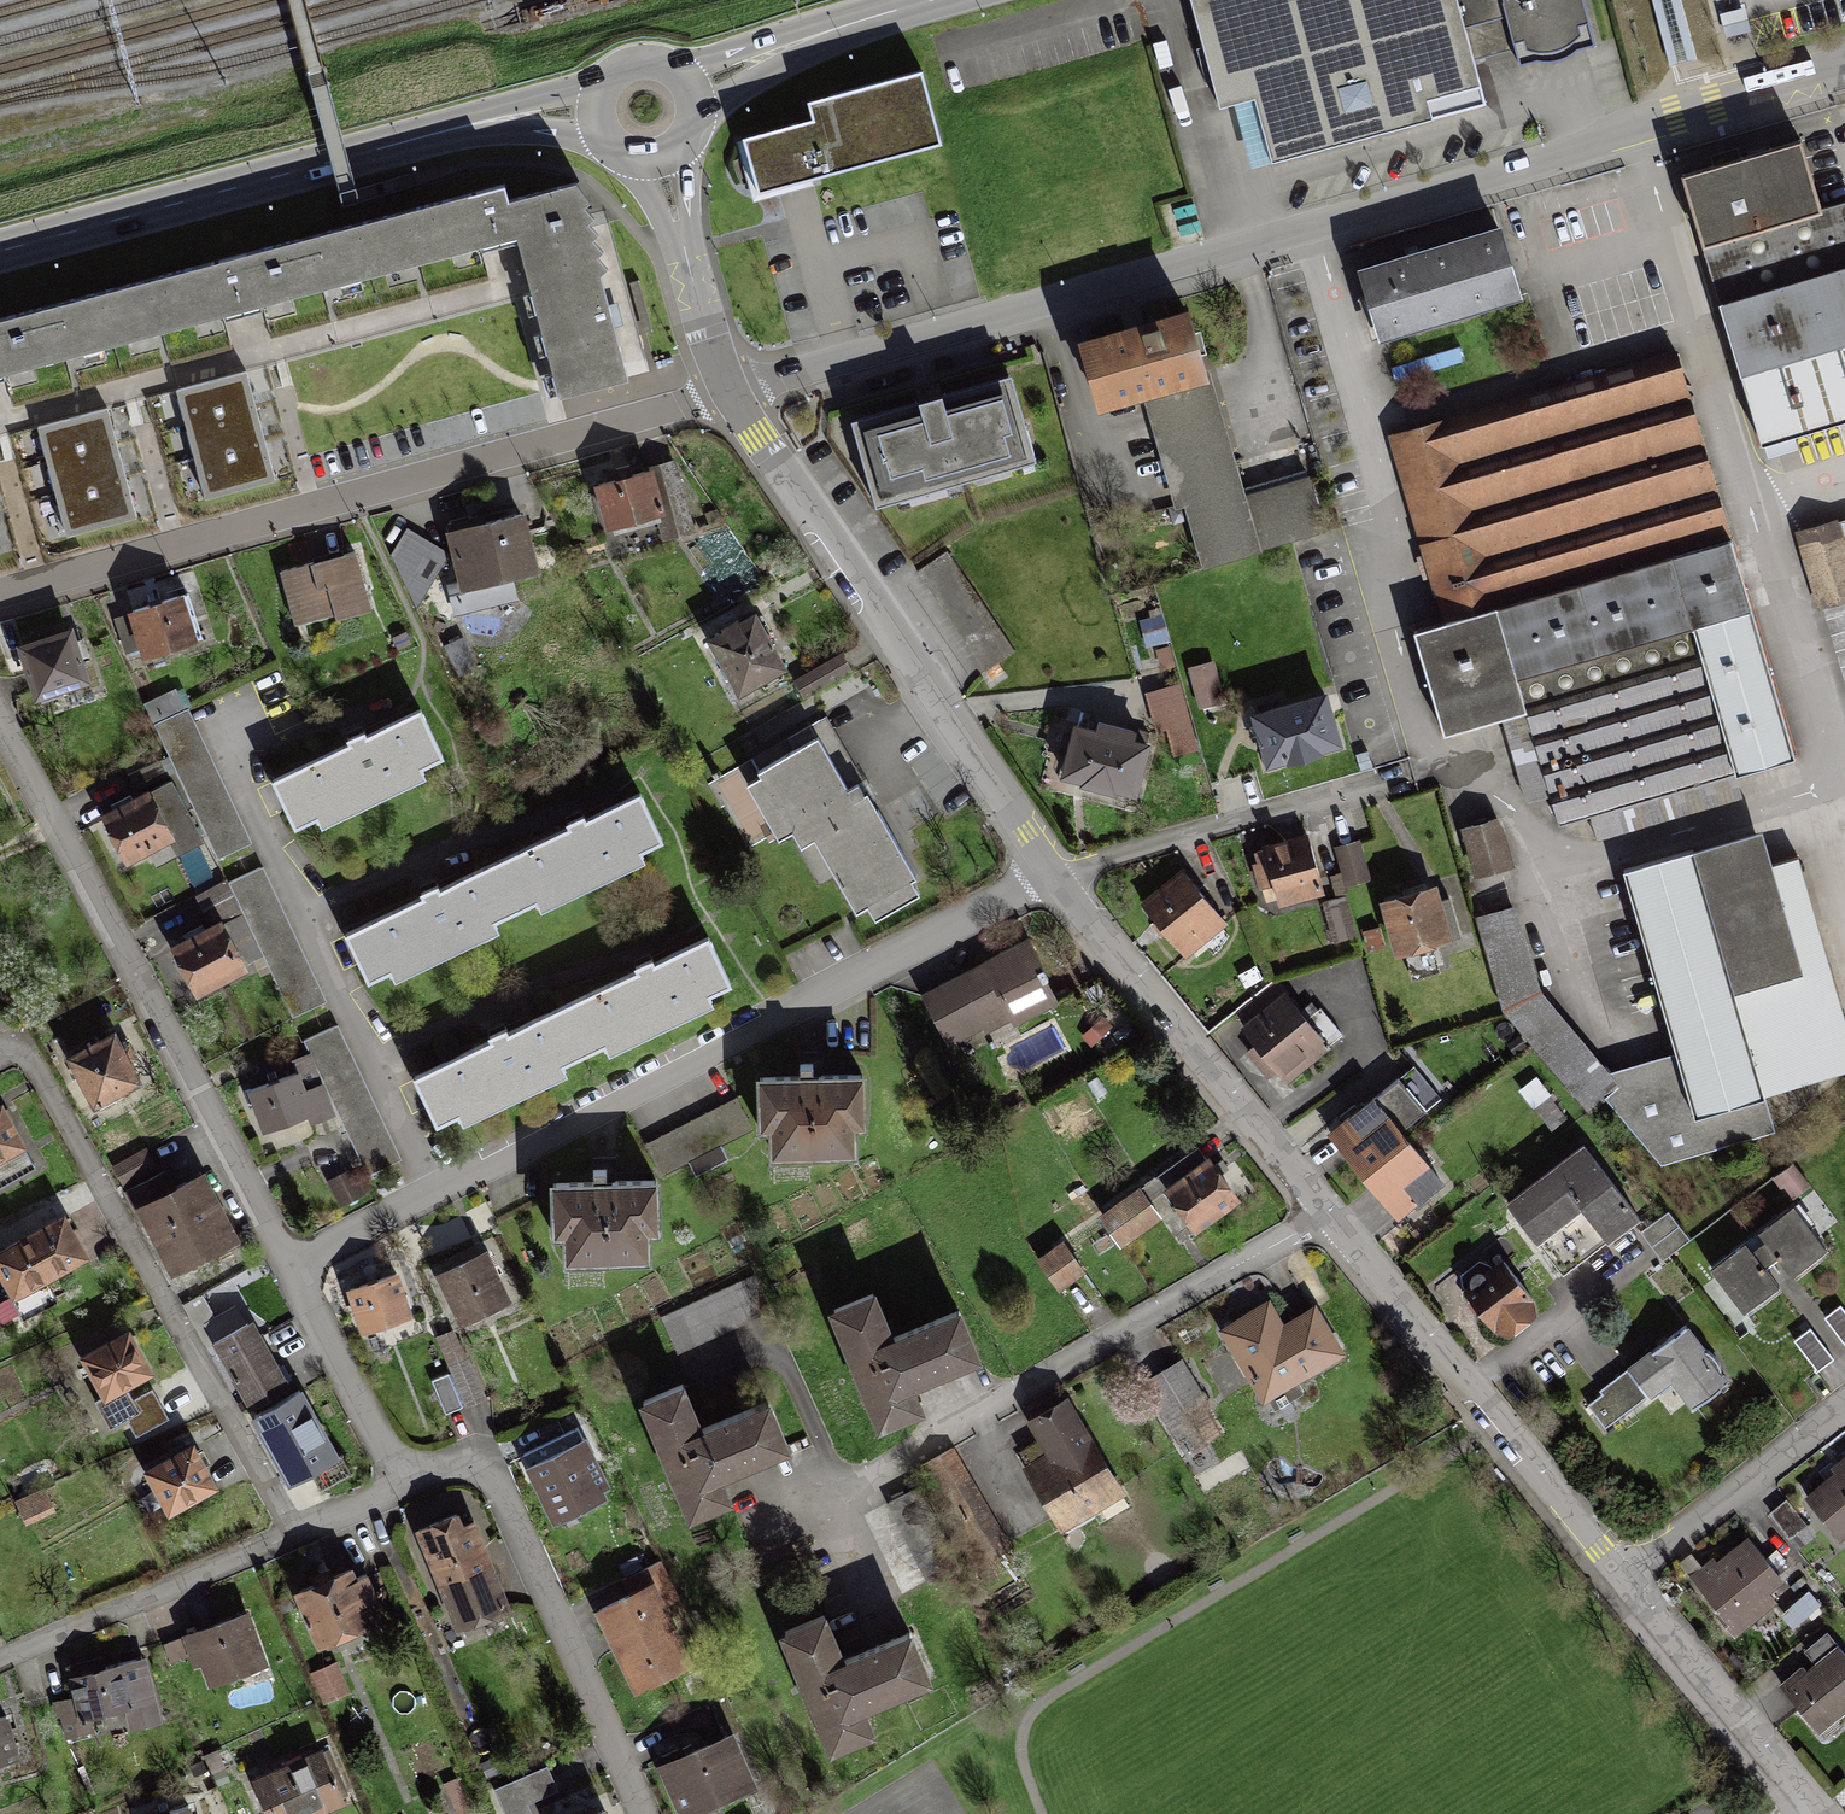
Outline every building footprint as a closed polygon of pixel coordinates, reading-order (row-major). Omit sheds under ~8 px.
[(1194,122),(1201,121),(1230,113),(1246,174),(1468,117),(1455,67),(1572,37),(1563,0),(1163,0),(1194,122)] [(1681,0),(1652,0),(1670,66),(1696,60),(1681,0)] [(757,196),(937,144),(917,73),(806,104),(811,121),(741,141),(757,196)] [(1680,177),(1754,443),(1844,418),(1844,202),(1816,211),(1797,144),(1680,177)] [(560,400),(631,381),(577,183),(509,201),(506,185),(503,186),(246,256),(0,322),(0,381),(3,380),(263,310),(517,242),(560,400)] [(1500,233),(1358,274),(1372,321),(1379,345),(1521,301),(1500,233)] [(1183,306),(1071,339),(1091,407),(1136,394),(1203,372),(1183,306)] [(1671,348),(1386,431),(1441,621),(1410,630),(1442,738),(1519,716),(1554,836),(1792,766),(1671,348)] [(1203,372),(1136,394),(1191,568),(1324,526),(1305,468),(1240,489),(1203,372)] [(245,374),(178,392),(206,501),(272,481),(245,374)] [(1015,374),(850,424),(876,507),(1041,457),(1015,374)] [(108,411),(38,427),(66,539),(138,520),(108,411)] [(670,460),(592,482),(611,552),(690,530),(670,460)] [(517,513),(439,534),(456,599),(534,578),(517,513)] [(1794,527),(1813,606),(1844,598),(1844,514),(1794,527)] [(358,551),(270,570),(283,629),(370,611),(358,551)] [(183,592),(118,616),(136,663),(201,640),(183,592)] [(753,614),(709,636),(740,696),(783,674),(753,614)] [(67,628),(3,645),(19,705),(83,688),(67,628)] [(1326,688),(1241,712),(1258,772),(1343,748),(1326,688)] [(187,710),(154,727),(218,859),(251,844),(187,710)] [(419,710),(271,778),(294,827),(442,759),(419,710)] [(794,750),(757,773),(823,878),(833,872),(859,915),(919,878),(819,717),(786,737),(794,750)] [(1142,745),(1067,727),(1054,783),(1129,801),(1142,745)] [(144,784),(92,811),(122,868),(173,841),(144,784)] [(639,794),(347,933),(370,982),(662,843),(639,794)] [(1610,858),(1680,1064),(1690,1121),(1762,1102),(1844,1069),(1844,945),(1816,846),(1798,851),(1788,816),(1610,858)] [(1497,819),(1455,830),(1467,880),(1509,869),(1497,819)] [(1302,836),(1251,850),(1269,915),(1320,901),(1302,836)] [(1179,865),(1136,899),(1181,957),(1225,923),(1179,865)] [(263,869),(229,884),(292,1017),(326,1002),(263,869)] [(1434,882),(1369,902),(1387,961),(1452,941),(1434,882)] [(1513,905),(1473,916),(1501,1018),(1638,1172),(1773,1137),(1762,1102),(1690,1121),(1680,1064),(1611,1081),(1539,995),(1513,905)] [(214,920),(161,948),(190,1005),(243,978),(214,920)] [(1024,932),(909,989),(933,1035),(958,1023),(969,1046),(1058,1002),(1024,932)] [(707,936),(411,1080),(433,1124),(728,980),(707,936)] [(1281,989),(1231,1032),(1277,1086),(1327,1043),(1281,989)] [(338,1028),(306,1041),(368,1175),(402,1161),(338,1028)] [(109,1029),(52,1060),(80,1112),(137,1081),(109,1029)] [(295,1075),(238,1094),(256,1147),(335,1121),(324,1088),(302,1095),(295,1075)] [(861,1076),(746,1079),(748,1140),(760,1139),(760,1165),(849,1163),(848,1136),(862,1135),(861,1076)] [(1376,1094),(1322,1135),(1384,1217),(1437,1176),(1376,1094)] [(24,1157),(0,1109),(0,1169),(24,1157)] [(1582,1145),(1503,1204),(1559,1279),(1638,1220),(1582,1145)] [(1210,1155),(1159,1186),(1190,1238),(1241,1208),(1210,1155)] [(206,1168),(128,1207),(162,1276),(240,1237),(206,1168)] [(1138,1181),(1094,1212),(1118,1247),(1162,1216),(1138,1181)] [(654,1186),(548,1189),(551,1268),(657,1265),(654,1186)] [(1790,1209),(1709,1271),(1747,1321),(1828,1259),(1790,1209)] [(0,1247),(0,1300),(81,1258),(59,1216),(0,1247)] [(1058,1239),(1027,1261),(1056,1303),(1087,1281),(1058,1239)] [(483,1246),(428,1273),(455,1329),(510,1302),(483,1246)] [(1506,1271),(1465,1304),(1497,1343),(1537,1310),(1506,1271)] [(396,1275),(337,1294),(351,1342),(411,1323),(396,1275)] [(1260,1296),(1213,1324),(1261,1408),(1339,1363),(1307,1307),(1276,1325),(1260,1296)] [(866,1300),(817,1320),(855,1417),(970,1371),(948,1315),(883,1341),(866,1300)] [(1825,1319),(1844,1346),(1844,1312),(1841,1307),(1825,1319)] [(208,1343),(241,1404),(282,1382),(251,1322),(208,1343)] [(1735,1381),(1689,1323),(1601,1391),(1602,1396),(1588,1407),(1606,1430),(1646,1398),(1651,1404),(1672,1388),(1692,1414),(1735,1381)] [(124,1328),(65,1359),(89,1405),(148,1374),(124,1328)] [(1811,1330),(1795,1342),(1817,1372),(1833,1359),(1811,1330)] [(1178,1360),(1137,1387),(1173,1441),(1214,1414),(1178,1360)] [(677,1385),(627,1404),(674,1529),(725,1510),(714,1480),(781,1455),(763,1407),(695,1433),(677,1385)] [(296,1390),(242,1420),(282,1493),(337,1464),(296,1390)] [(1066,1396),(1026,1418),(1041,1447),(1012,1463),(1054,1540),(1124,1503),(1066,1396)] [(579,1434),(513,1458),(535,1519),(601,1495),(579,1434)] [(192,1443),(135,1470),(158,1518),(214,1492),(192,1443)] [(946,1443),(904,1466),(966,1579),(1008,1556),(946,1443)] [(1795,1498),(1835,1550),(1844,1543),(1844,1459),(1795,1498)] [(0,1477),(0,1503),(10,1529),(55,1512),(37,1463),(0,1477)] [(458,1507),(398,1535),(445,1636),(506,1608),(458,1507)] [(1742,1537),(1685,1581),(1730,1642),(1788,1598),(1742,1537)] [(353,1575),(286,1601),(306,1655),(374,1630),(353,1575)] [(659,1577),(597,1602),(632,1690),(694,1665),(659,1577)] [(242,1613),(177,1634),(194,1689),(260,1668),(242,1613)] [(818,1620),(773,1635),(812,1748),(861,1732),(856,1716),(922,1693),(902,1637),(832,1661),(818,1620)] [(1776,1686),(1819,1738),(1844,1716),(1844,1664),(1828,1643),(1776,1686)] [(117,1669),(65,1680),(69,1697),(49,1701),(57,1744),(82,1739),(79,1725),(126,1716),(117,1669)] [(0,1723),(0,1769),(19,1766),(11,1721),(0,1723)] [(656,1764),(676,1813),(693,1813),(751,1791),(728,1735),(656,1764)] [(249,1781),(260,1813),(328,1813),(337,1811),(318,1757),(249,1781)] [(161,1813),(192,1813),(189,1805),(161,1813)]
